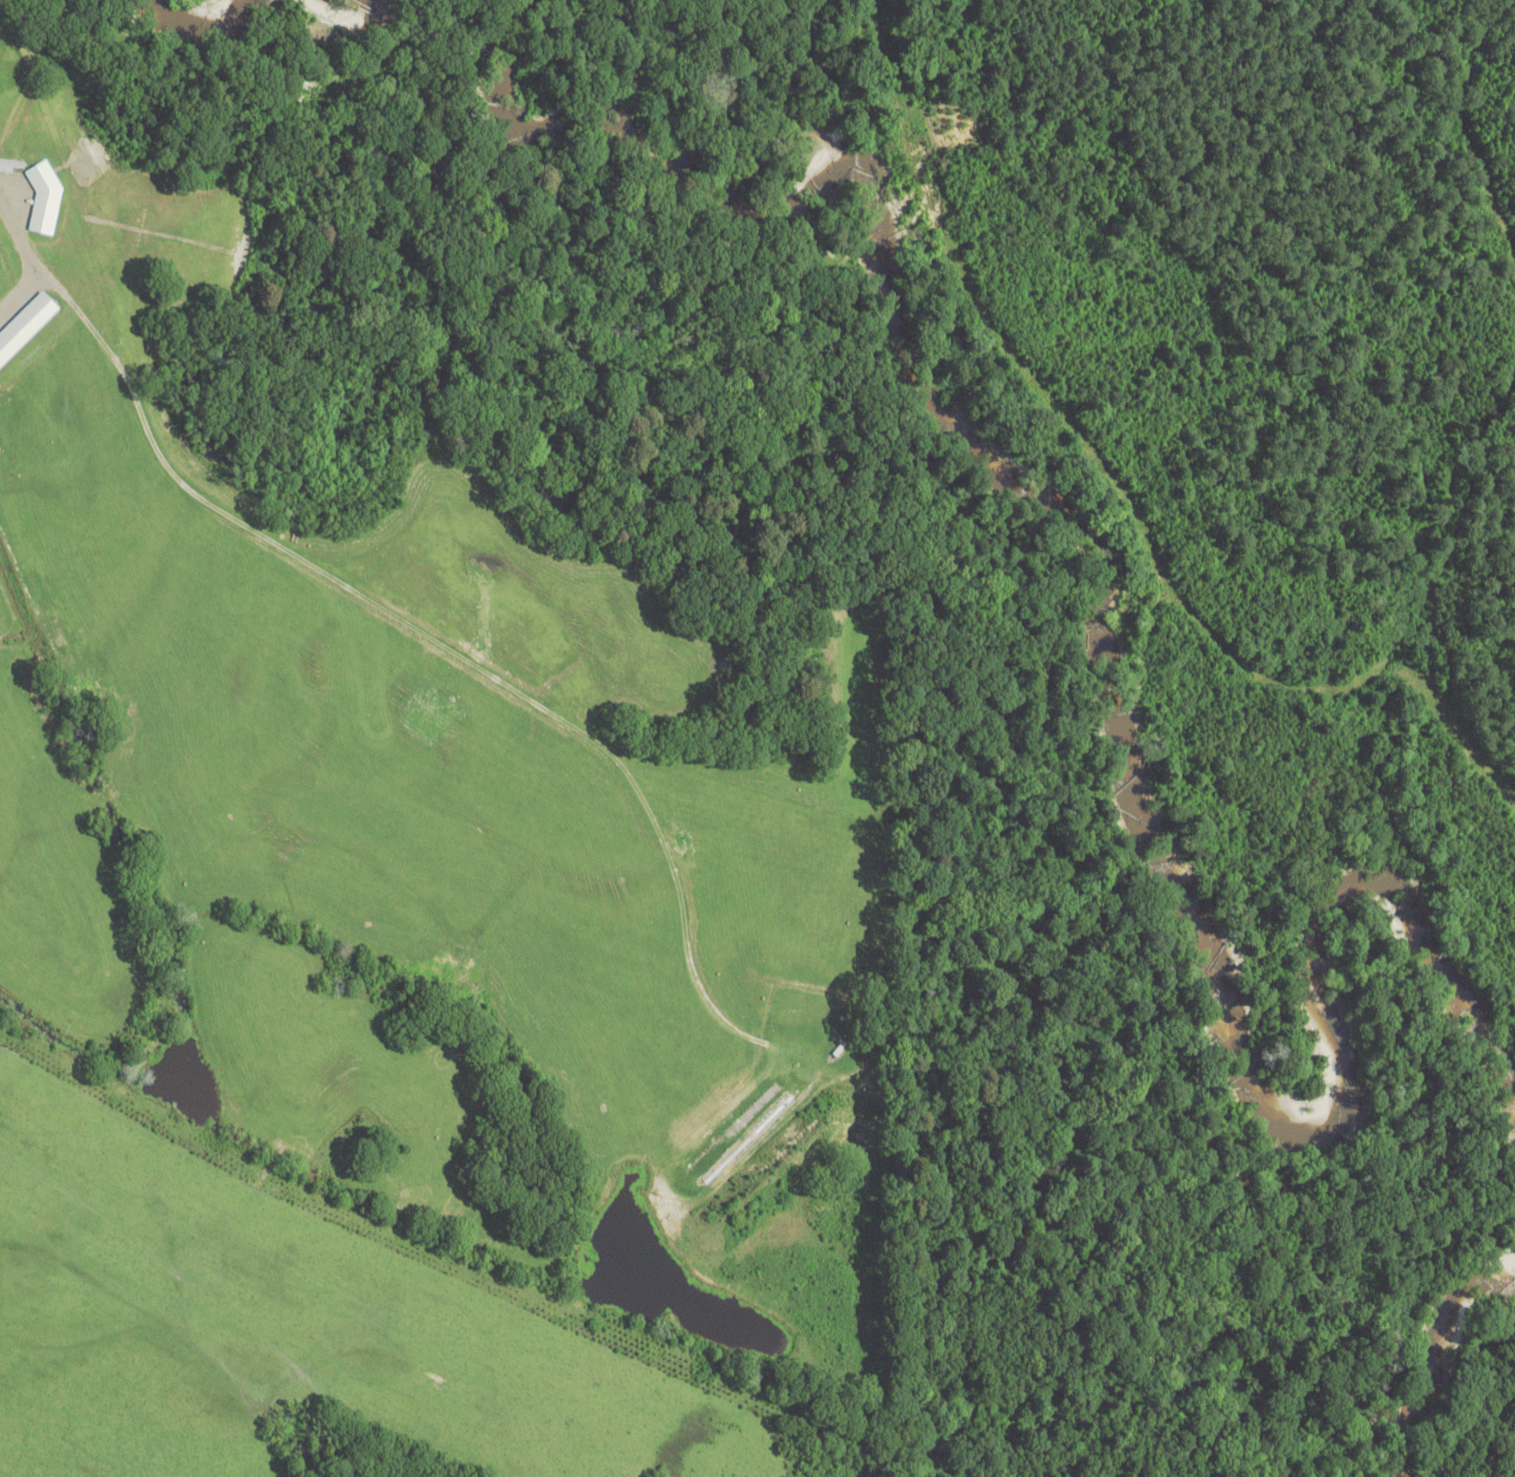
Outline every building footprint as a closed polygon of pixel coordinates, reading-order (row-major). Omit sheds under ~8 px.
[(1138,782),(1123,783),(1124,802),(1138,802),(1138,782)]
